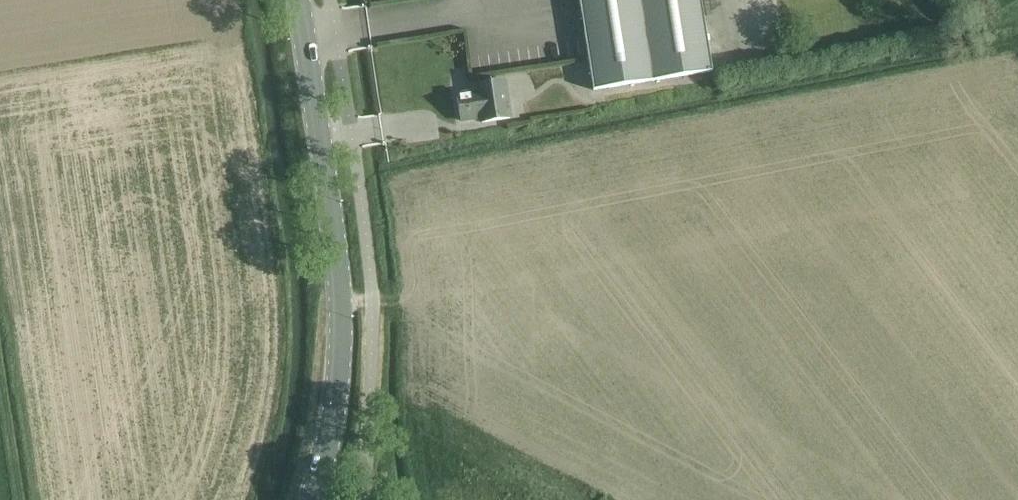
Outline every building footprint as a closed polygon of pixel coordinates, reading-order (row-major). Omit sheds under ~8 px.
[(594,90),(712,72),(701,0),(579,0),(594,90)] [(457,95),(461,121),(481,118),(482,122),(510,118),(505,80),(476,85),(477,92),(457,95)]
